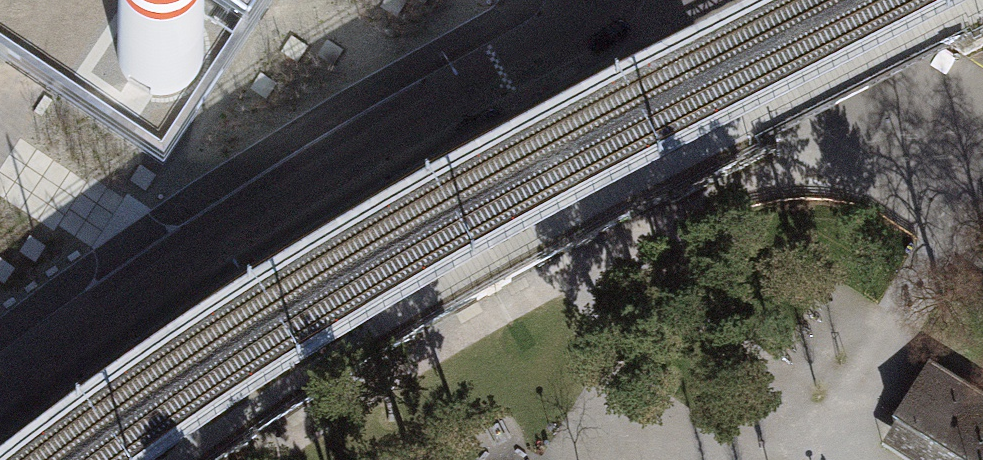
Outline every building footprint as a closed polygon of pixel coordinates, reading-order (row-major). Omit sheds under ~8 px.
[(163,161),(270,0),(0,0),(0,53),(163,161)] [(978,36),(982,33),(982,0),(960,0),(978,36)] [(557,100),(521,118),(582,237),(622,218),(609,198),(647,185),(609,109),(576,131),(557,100)] [(503,129),(432,167),(493,286),(568,247),(503,129)] [(322,232),(250,273),(322,389),(394,345),(322,232)] [(234,284),(164,331),(239,442),(309,396),(234,284)] [(78,389),(129,459),(213,459),(227,451),(147,343),(78,389)] [(883,420),(950,459),(982,459),(982,399),(919,360),(883,420)] [(0,449),(0,457),(2,459),(109,459),(63,401),(0,449)] [(883,420),(870,442),(900,459),(950,459),(883,420)]
